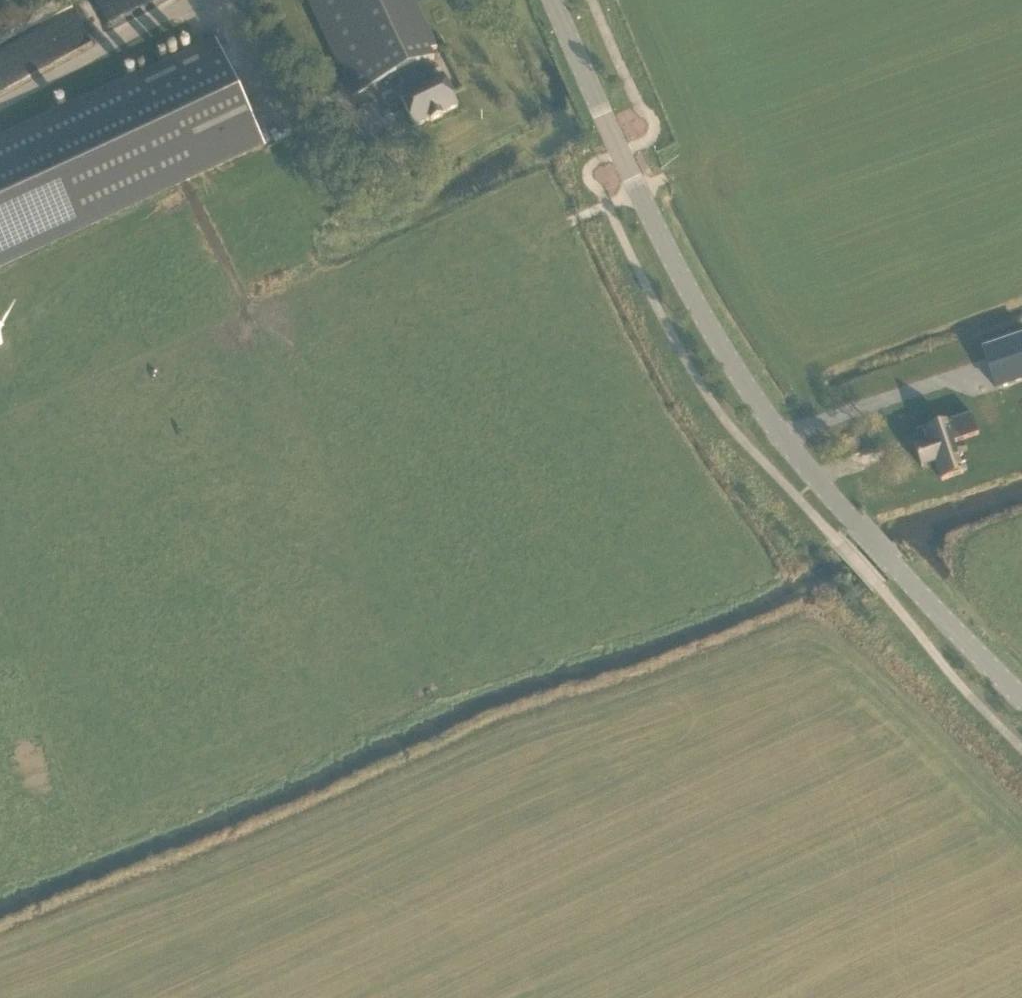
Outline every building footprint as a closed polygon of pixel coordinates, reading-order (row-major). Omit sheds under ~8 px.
[(350,101),(384,84),(384,85),(398,78),(402,86),(397,88),(403,98),(400,100),(414,130),(430,122),(430,124),(442,118),(442,116),(457,109),(443,79),(433,83),(424,66),(434,61),(430,54),(436,51),(413,0),(303,0),(350,101)] [(215,43),(0,141),(0,270),(263,149),(262,145),(215,43)] [(0,60),(0,92),(40,74),(35,61),(29,64),(23,50),(0,60)] [(999,345),(984,350),(997,390),(1021,381),(1021,338),(999,345)] [(912,448),(919,470),(934,464),(940,483),(961,476),(950,445),(977,436),(970,416),(943,425),(943,424),(916,433),(920,446),(913,448),(912,448)]
